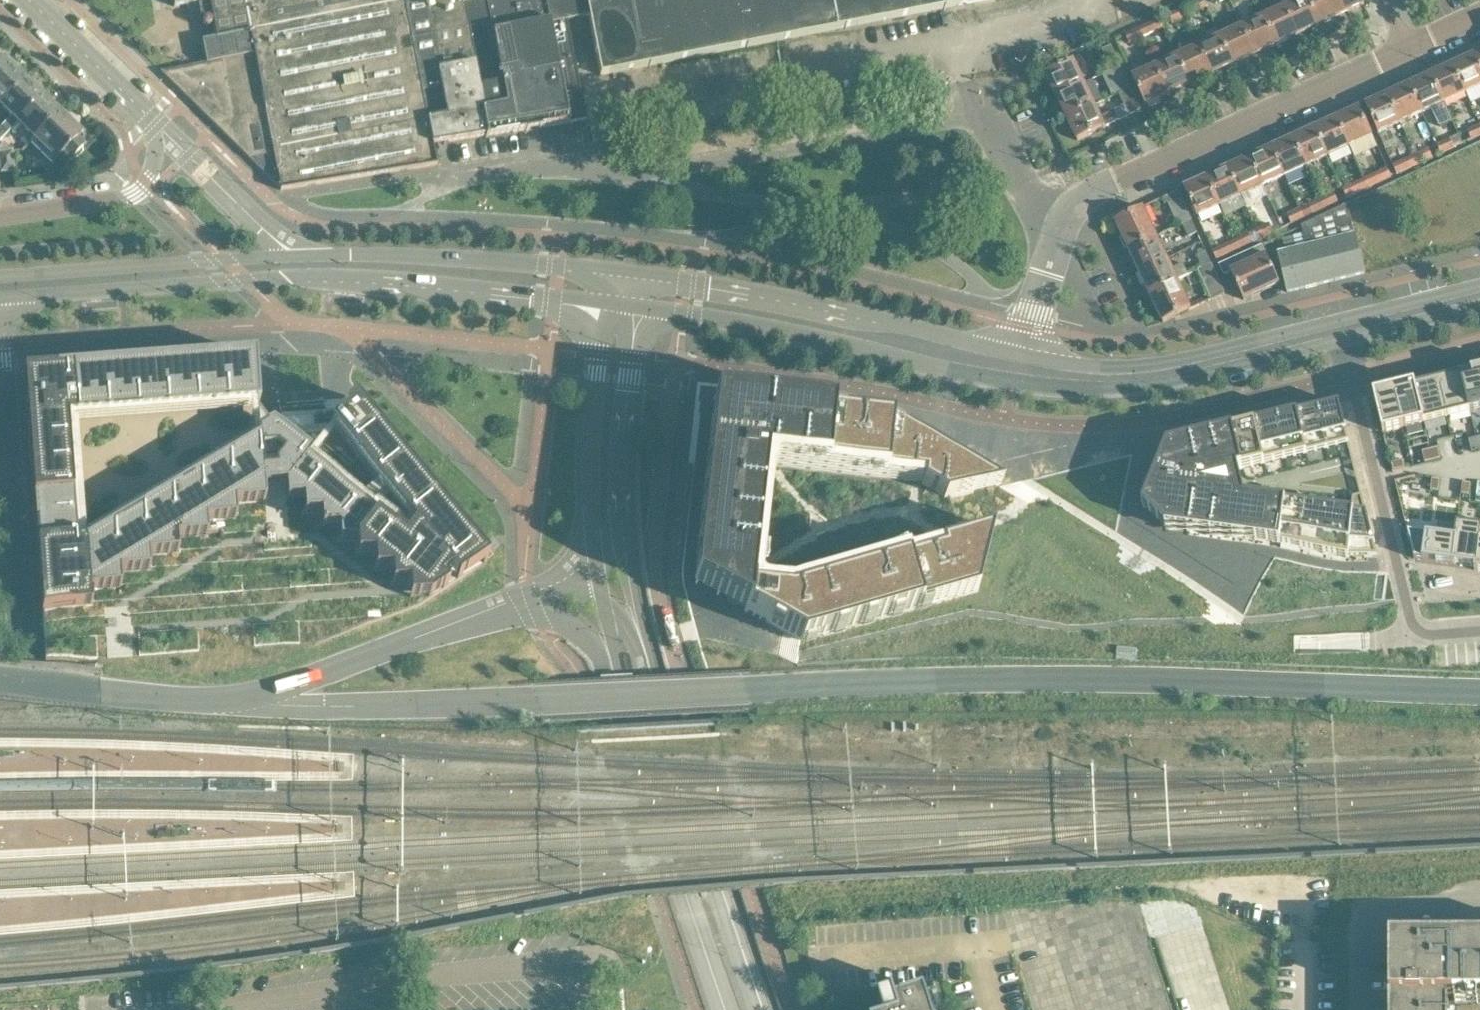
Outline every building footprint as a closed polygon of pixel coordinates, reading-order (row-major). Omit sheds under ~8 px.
[(177,74),(255,59),(281,191),(437,166),(427,114),(422,85),(405,0),(163,0),(177,74)] [(577,104),(565,25),(568,17),(566,3),(582,0),(444,0),(454,3),(459,35),(444,37),(451,88),(434,91),(439,125),(577,104)] [(815,6),(602,40),(605,56),(959,0),(814,0),(815,6)] [(1283,0),(1273,0),(1270,1),(1275,12),(1264,17),(1277,45),(1298,35),(1283,0)] [(1309,0),(1283,0),(1298,35),(1320,25),(1309,0)] [(1335,0),(1309,0),(1320,25),(1342,15),(1335,0)] [(1362,0),(1335,0),(1342,15),(1364,5),(1362,0)] [(1198,13),(1194,5),(1182,11),(1186,18),(1198,13)] [(1186,18),(1182,11),(1168,17),(1172,25),(1186,18)] [(1277,45),(1264,17),(1242,27),(1255,55),(1277,45)] [(1163,29),(1160,21),(1139,31),(1143,38),(1163,29)] [(1255,55),(1242,27),(1220,37),(1233,65),(1255,55)] [(1128,45),(1143,38),(1139,31),(1124,37),(1128,45)] [(1233,65),(1220,37),(1198,47),(1211,75),(1233,65)] [(1118,59),(1112,46),(1103,51),(1109,63),(1118,59)] [(1211,75),(1198,47),(1176,57),(1189,85),(1211,75)] [(10,65),(3,58),(3,55),(0,53),(0,75),(10,65)] [(1474,56),(1453,65),(1466,93),(1479,87),(1479,68),(1474,56)] [(1189,85),(1176,57),(1154,67),(1167,95),(1189,85)] [(1085,83),(1074,60),(1046,74),(1057,97),(1085,83)] [(26,81),(19,75),(19,71),(14,66),(11,66),(10,65),(0,75),(0,105),(2,107),(26,81)] [(1466,93),(1453,65),(1431,75),(1444,103),(1466,93)] [(1131,88),(1121,66),(1102,75),(1113,97),(1119,94),(1131,88)] [(1167,95),(1154,67),(1132,77),(1145,105),(1167,95)] [(1431,75),(1409,85),(1422,113),(1432,108),(1440,127),(1452,122),(1444,103),(1431,75)] [(12,116),(1,127),(8,133),(19,123),(43,98),(36,90),(36,87),(30,82),(27,82),(26,81),(2,107),(12,116)] [(1095,105),(1085,83),(1057,97),(1067,118),(1095,105)] [(1422,113),(1409,85),(1388,95),(1400,123),(1422,113)] [(1141,110),(1131,88),(1119,94),(1130,116),(1141,110)] [(1400,123),(1388,95),(1366,105),(1379,133),(1400,123)] [(34,138),(59,113),(52,106),(52,103),(47,98),(43,98),(19,123),(34,138)] [(1078,141),(1119,121),(1115,111),(1101,118),(1095,105),(1067,118),(1078,141)] [(1373,137),(1360,108),(1336,119),(1349,148),(1373,137)] [(60,115),(59,113),(34,138),(30,142),(53,165),(57,160),(65,167),(72,160),(74,158),(77,158),(82,153),(82,149),(84,148),(76,141),(81,135),(69,123),(69,120),(64,115),(60,115)] [(1479,126),(1475,118),(1466,122),(1469,130),(1467,131),(1472,140),(1479,137),(1479,125),(1479,126)] [(1349,148),(1336,119),(1314,129),(1328,158),(1349,148)] [(1328,158),(1314,129),(1293,138),(1306,167),(1328,158)] [(1306,167),(1293,138),(1271,148),(1285,177),(1306,167)] [(1437,145),(1441,154),(1455,149),(1450,139),(1437,145)] [(0,147),(0,153),(12,152),(7,144),(0,147)] [(1285,177),(1271,148),(1250,158),(1263,187),(1285,177)] [(1429,149),(1415,155),(1419,165),(1433,158),(1429,149)] [(0,153),(0,169),(1,173),(15,171),(12,152),(0,153)] [(1419,165),(1415,155),(1393,165),(1397,175),(1419,165)] [(1263,187),(1250,158),(1228,168),(1242,197),(1263,187)] [(1431,177),(1451,253),(1479,246),(1479,164),(1431,177)] [(1242,197),(1228,168),(1207,178),(1220,207),(1242,197)] [(1392,178),(1387,168),(1365,179),(1369,188),(1392,178)] [(1220,207),(1207,178),(1184,188),(1197,217),(1220,207)] [(1343,189),(1347,198),(1347,199),(1360,192),(1356,183),(1343,189)] [(1193,221),(1179,191),(1166,197),(1179,227),(1183,225),(1193,221)] [(1334,193),(1321,199),(1325,209),(1339,203),(1334,193)] [(1325,209),(1321,199),(1309,205),(1313,215),(1325,209)] [(1306,246),(1278,253),(1285,281),(1288,293),(1365,273),(1348,204),(1302,227),(1306,246)] [(1157,237),(1143,208),(1116,221),(1123,238),(1120,239),(1125,250),(1128,248),(1129,250),(1157,237)] [(1287,215),(1291,224),(1292,225),(1305,219),(1300,209),(1287,215)] [(1383,209),(1352,217),(1356,236),(1388,228),(1383,209)] [(1198,233),(1193,221),(1183,225),(1189,238),(1198,233)] [(1257,229),(1261,239),(1274,233),(1269,223),(1257,229)] [(1388,228),(1356,236),(1361,255),(1393,247),(1388,228)] [(1248,234),(1235,240),(1240,250),(1253,243),(1248,234)] [(1167,259),(1157,237),(1129,250),(1140,272),(1167,259)] [(1240,250),(1235,240),(1213,251),(1217,260),(1240,250)] [(1280,284),(1262,246),(1219,266),(1224,277),(1232,274),(1244,300),(1280,284)] [(1393,247),(1361,255),(1366,273),(1398,265),(1393,247)] [(1212,265),(1206,252),(1197,256),(1202,268),(1203,269),(1212,265)] [(1173,269),(1167,259),(1140,272),(1150,294),(1178,280),(1178,281),(1189,275),(1184,264),(1173,269)] [(1225,294),(1212,265),(1203,269),(1202,268),(1198,270),(1212,300),(1225,294)] [(1192,310),(1178,281),(1178,280),(1150,294),(1151,296),(1148,297),(1153,308),(1156,306),(1164,323),(1175,317),(1192,310)] [(255,356),(24,373),(33,499),(40,498),(52,660),(90,662),(313,645),(380,620),(372,517),(325,481),(353,457),(378,436),(347,399),(275,404),(271,354),(255,356)] [(1461,375),(1470,412),(1478,410),(1479,410),(1479,370),(1461,375)] [(1461,375),(1438,381),(1447,418),(1470,412),(1461,375)] [(1415,385),(1414,385),(1424,424),(1447,418),(1438,381),(1416,386),(1415,385)] [(1414,385),(1394,390),(1404,429),(1424,424),(1414,385)] [(1394,390),(1374,395),(1383,434),(1404,429),(1394,390)] [(1319,409),(1317,409),(1327,449),(1349,444),(1340,404),(1335,405),(1319,409)] [(1298,414),(1296,414),(1306,454),(1327,449),(1317,409),(1314,410),(1298,414)] [(944,433),(945,414),(924,413),(923,432),(944,433)] [(1277,419),(1275,420),(1285,459),(1306,454),(1296,414),(1293,415),(1277,419)] [(1257,424),(1254,425),(1264,465),(1285,459),(1275,420),(1272,420),(1257,424)] [(748,593),(746,614),(801,644),(819,651),(904,657),(971,637),(1124,658),(1294,654),(1368,652),(1370,652),(1370,651),(1377,598),(1386,599),(1390,574),(1381,572),(1381,571),(1378,558),(1364,556),(1349,554),(1347,554),(1345,553),(1326,551),(1325,550),(1323,550),(1304,548),(1302,547),(1300,547),(1281,545),(1280,544),(1255,541),(1236,538),(1210,535),(1191,532),(1167,529),(997,505),(999,488),(995,489),(995,488),(998,487),(975,473),(971,471),(970,472),(959,466),(960,464),(953,460),(953,462),(946,458),(946,456),(943,455),(929,447),(928,447),(805,433),(806,430),(767,425),(763,464),(752,562),(748,593)] [(1152,485),(1143,507),(1167,529),(1191,532),(1210,535),(1236,538),(1255,541),(1280,544),(1285,503),(1246,498),(1239,471),(1264,465),(1254,425),(1251,425),(1234,430),(1229,431),(1212,435),(1207,436),(1190,441),(1185,442),(1168,446),(1167,448),(1166,451),(1159,469),(1157,473),(1152,485)] [(1477,438),(1469,440),(1472,452),(1479,450),(1477,438)] [(1438,448),(1430,450),(1433,461),(1441,460),(1438,448)] [(1430,450),(1422,452),(1425,463),(1433,461),(1430,450)] [(1404,461),(1392,463),(1394,471),(1406,469),(1404,461)] [(1432,478),(1431,490),(1439,492),(1441,479),(1432,478)] [(1463,482),(1462,494),(1470,495),(1471,483),(1463,482)] [(1353,512),(1347,554),(1349,554),(1364,556),(1378,558),(1375,545),(1367,514),(1362,495),(1353,498),(1351,512),(1353,512)] [(1285,503),(1280,544),(1281,545),(1300,547),(1302,547),(1308,506),(1285,503)] [(1308,506),(1302,547),(1304,548),(1323,550),(1325,550),(1330,509),(1308,506)] [(1330,509),(1325,550),(1326,551),(1345,553),(1347,554),(1353,512),(1351,512),(1330,509)] [(1437,536),(1408,532),(1414,560),(1452,565),(1458,520),(1457,520),(1456,525),(1439,522),(1437,536)] [(1452,565),(1475,568),(1474,571),(1475,571),(1479,538),(1479,523),(1458,520),(1452,565)] [(1390,940),(1391,1009),(1449,1009),(1449,1004),(1448,1004),(1448,999),(1479,999),(1479,940),(1390,940)] [(927,992),(899,1001),(895,987),(893,988),(895,994),(882,998),(886,1009),(933,1009),(927,992)]
